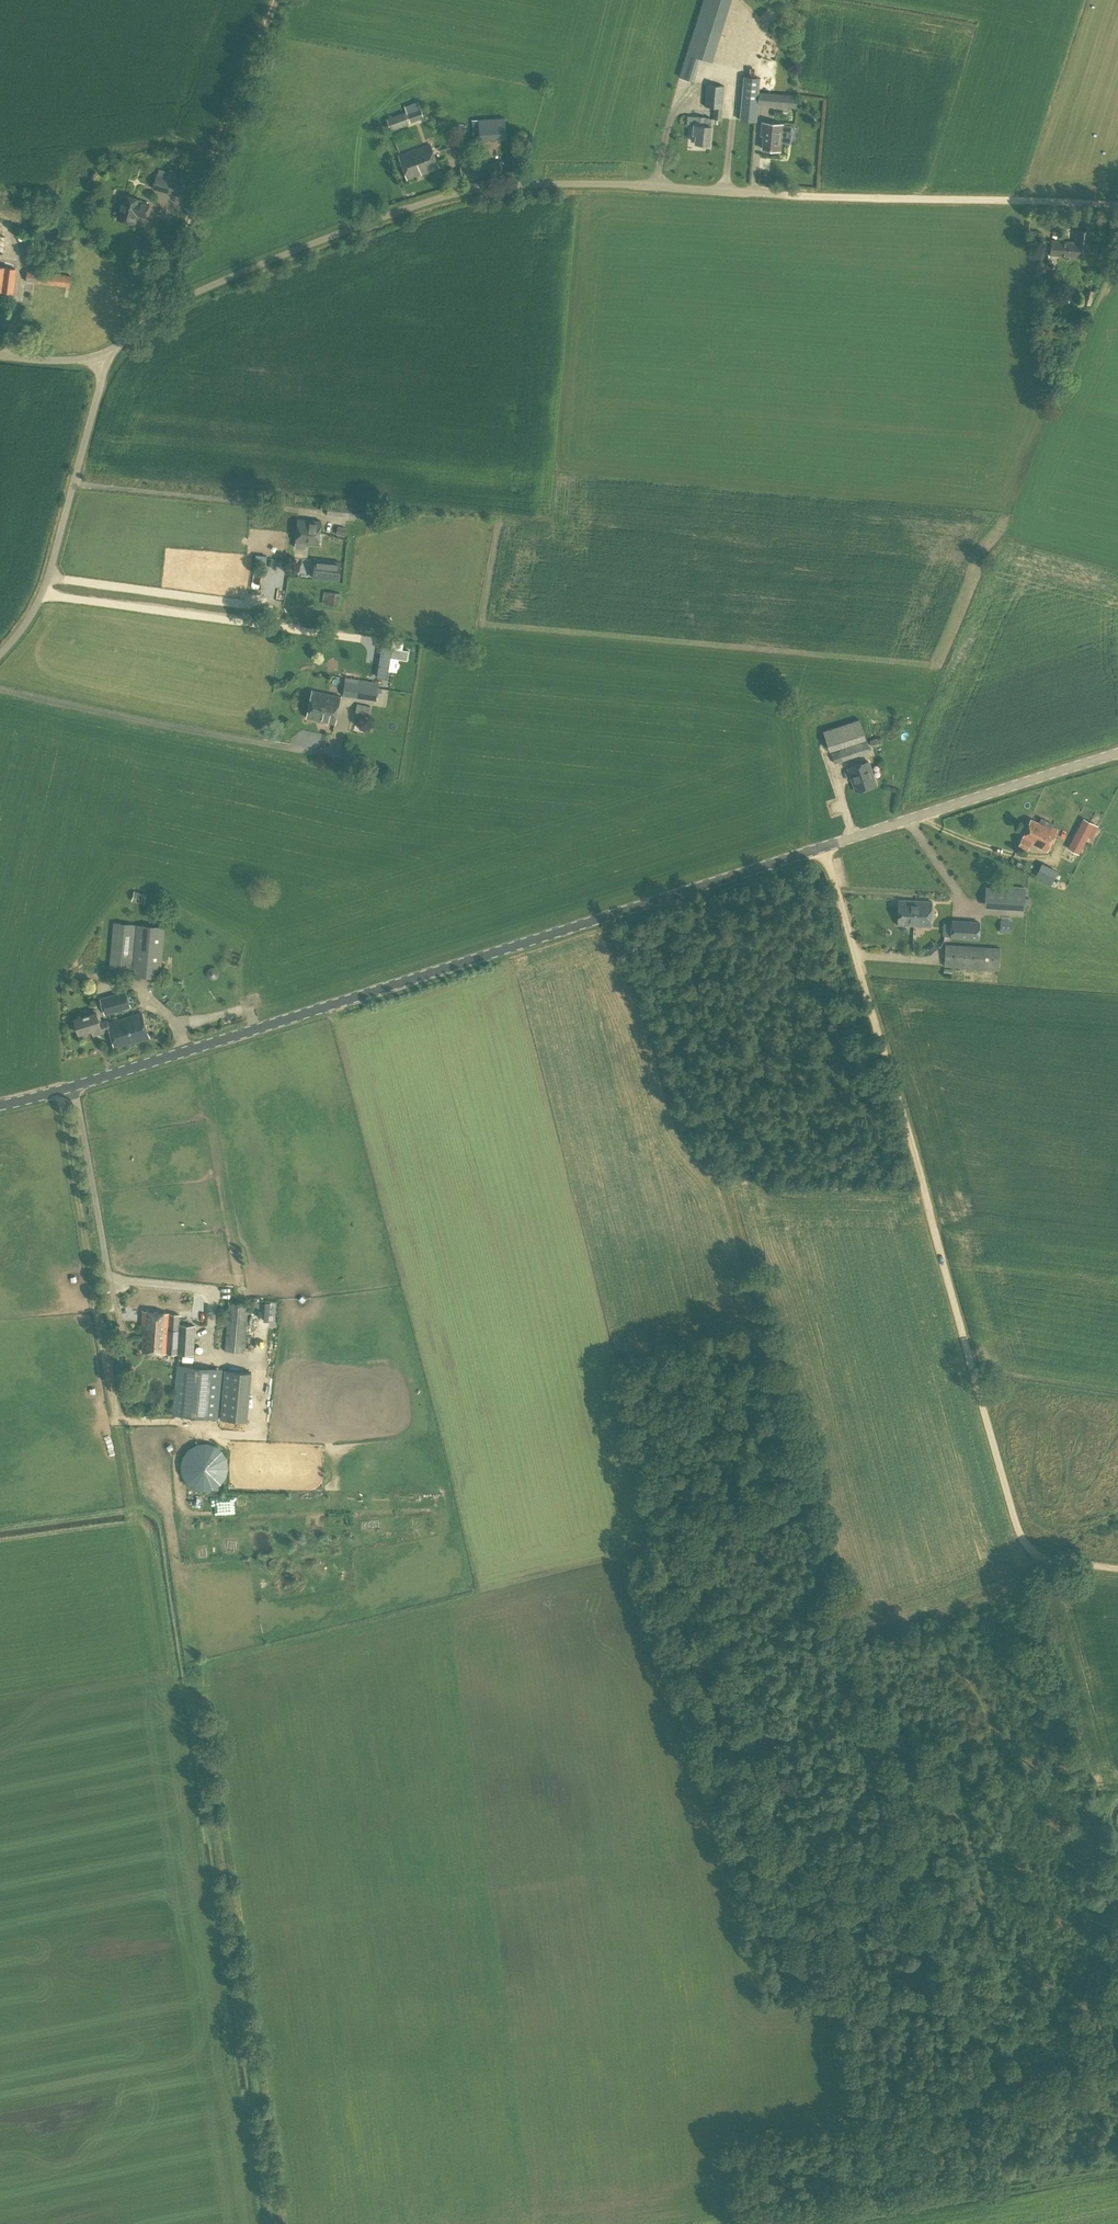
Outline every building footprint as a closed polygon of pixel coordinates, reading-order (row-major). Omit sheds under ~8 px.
[(704,55),(714,57),(724,17),(713,14),(705,43),(693,40),(684,74),(698,78),(704,55)] [(756,121),(760,78),(744,76),(740,120),(756,121)] [(722,119),(725,86),(706,84),(705,106),(714,107),(713,119),(722,119)] [(777,94),(775,105),(796,107),(798,96),(777,94)] [(411,122),(424,118),(418,101),(405,106),(411,122)] [(391,131),(409,124),(405,112),(386,119),(391,131)] [(709,145),(711,119),(694,117),(694,126),(693,134),(696,134),(695,143),(709,145)] [(473,139),(507,138),(506,118),(472,119),(473,139)] [(779,153),(782,126),(763,124),(762,132),(765,133),(763,151),(779,153)] [(676,142),(661,148),(665,160),(680,155),(676,142)] [(407,179),(420,174),(420,173),(438,167),(430,145),(399,156),(407,179)] [(179,194),(183,181),(175,179),(157,174),(153,187),(179,194)] [(145,217),(149,204),(141,201),(141,199),(124,195),(118,218),(135,223),(137,215),(145,217)] [(1089,244),(1090,231),(1077,230),(1076,243),(1051,241),(1050,254),(1074,256),(1079,250),(1098,252),(1098,245),(1089,244)] [(14,292),(16,268),(0,266),(0,290),(14,292)] [(70,287),(71,275),(27,270),(26,281),(70,287)] [(1090,305),(1095,291),(1088,289),(1083,303),(1090,305)] [(321,521),(298,519),(296,548),(306,548),(306,545),(309,546),(309,545),(319,546),(321,521)] [(347,528),(338,526),(336,534),(345,536),(347,528)] [(313,578),(339,581),(341,562),(315,559),(313,578)] [(338,606),(340,593),(324,591),(322,604),(338,606)] [(406,658),(408,648),(381,644),(377,675),(387,676),(390,656),(406,658)] [(376,700),(379,682),(345,677),(343,695),(376,700)] [(335,724),(341,696),(312,690),(306,718),(335,724)] [(859,718),(837,726),(844,746),(866,738),(859,718)] [(872,746),(879,744),(877,738),(870,740),(872,746)] [(835,763),(871,751),(867,740),(831,752),(835,763)] [(869,760),(847,767),(856,792),(877,785),(869,760)] [(1054,801),(1048,810),(1063,819),(1068,810),(1054,801)] [(1039,822),(1031,818),(1018,846),(1027,851),(1030,844),(1047,852),(1058,828),(1053,826),(1054,824),(1041,818),(1039,822)] [(1078,854),(1094,824),(1083,818),(1067,848),(1078,854)] [(1024,909),(1026,889),(986,886),(984,906),(1024,909)] [(144,904),(147,894),(134,890),(132,901),(144,904)] [(915,908),(915,901),(899,900),(897,925),(913,926),(914,908),(915,908)] [(980,940),(981,921),(952,920),(951,938),(980,940)] [(161,978),(165,927),(112,923),(109,974),(161,978)] [(1000,923),(1000,932),(1011,933),(1012,923),(1000,923)] [(1000,970),(1001,947),(946,944),(944,967),(1000,970)] [(105,1015),(131,1007),(126,990),(100,998),(105,1015)] [(93,1036),(110,1031),(107,1022),(107,1020),(100,1022),(97,1012),(74,1018),(79,1033),(91,1029),(93,1036)] [(141,1012),(108,1021),(107,1022),(110,1031),(115,1047),(148,1037),(141,1012)] [(244,1352),(248,1305),(229,1303),(225,1350),(244,1352)] [(142,1310),(141,1326),(143,1326),(142,1351),(167,1353),(194,1354),(196,1325),(179,1324),(180,1314),(170,1314),(170,1312),(142,1310)] [(218,1419),(222,1368),(177,1365),(172,1415),(218,1419)] [(200,1488),(208,1488),(218,1484),(224,1478),(227,1471),(227,1463),(225,1456),(221,1449),(214,1445),(203,1443),(192,1446),(186,1451),(182,1462),(182,1470),(187,1480),(192,1485),(200,1488)]
